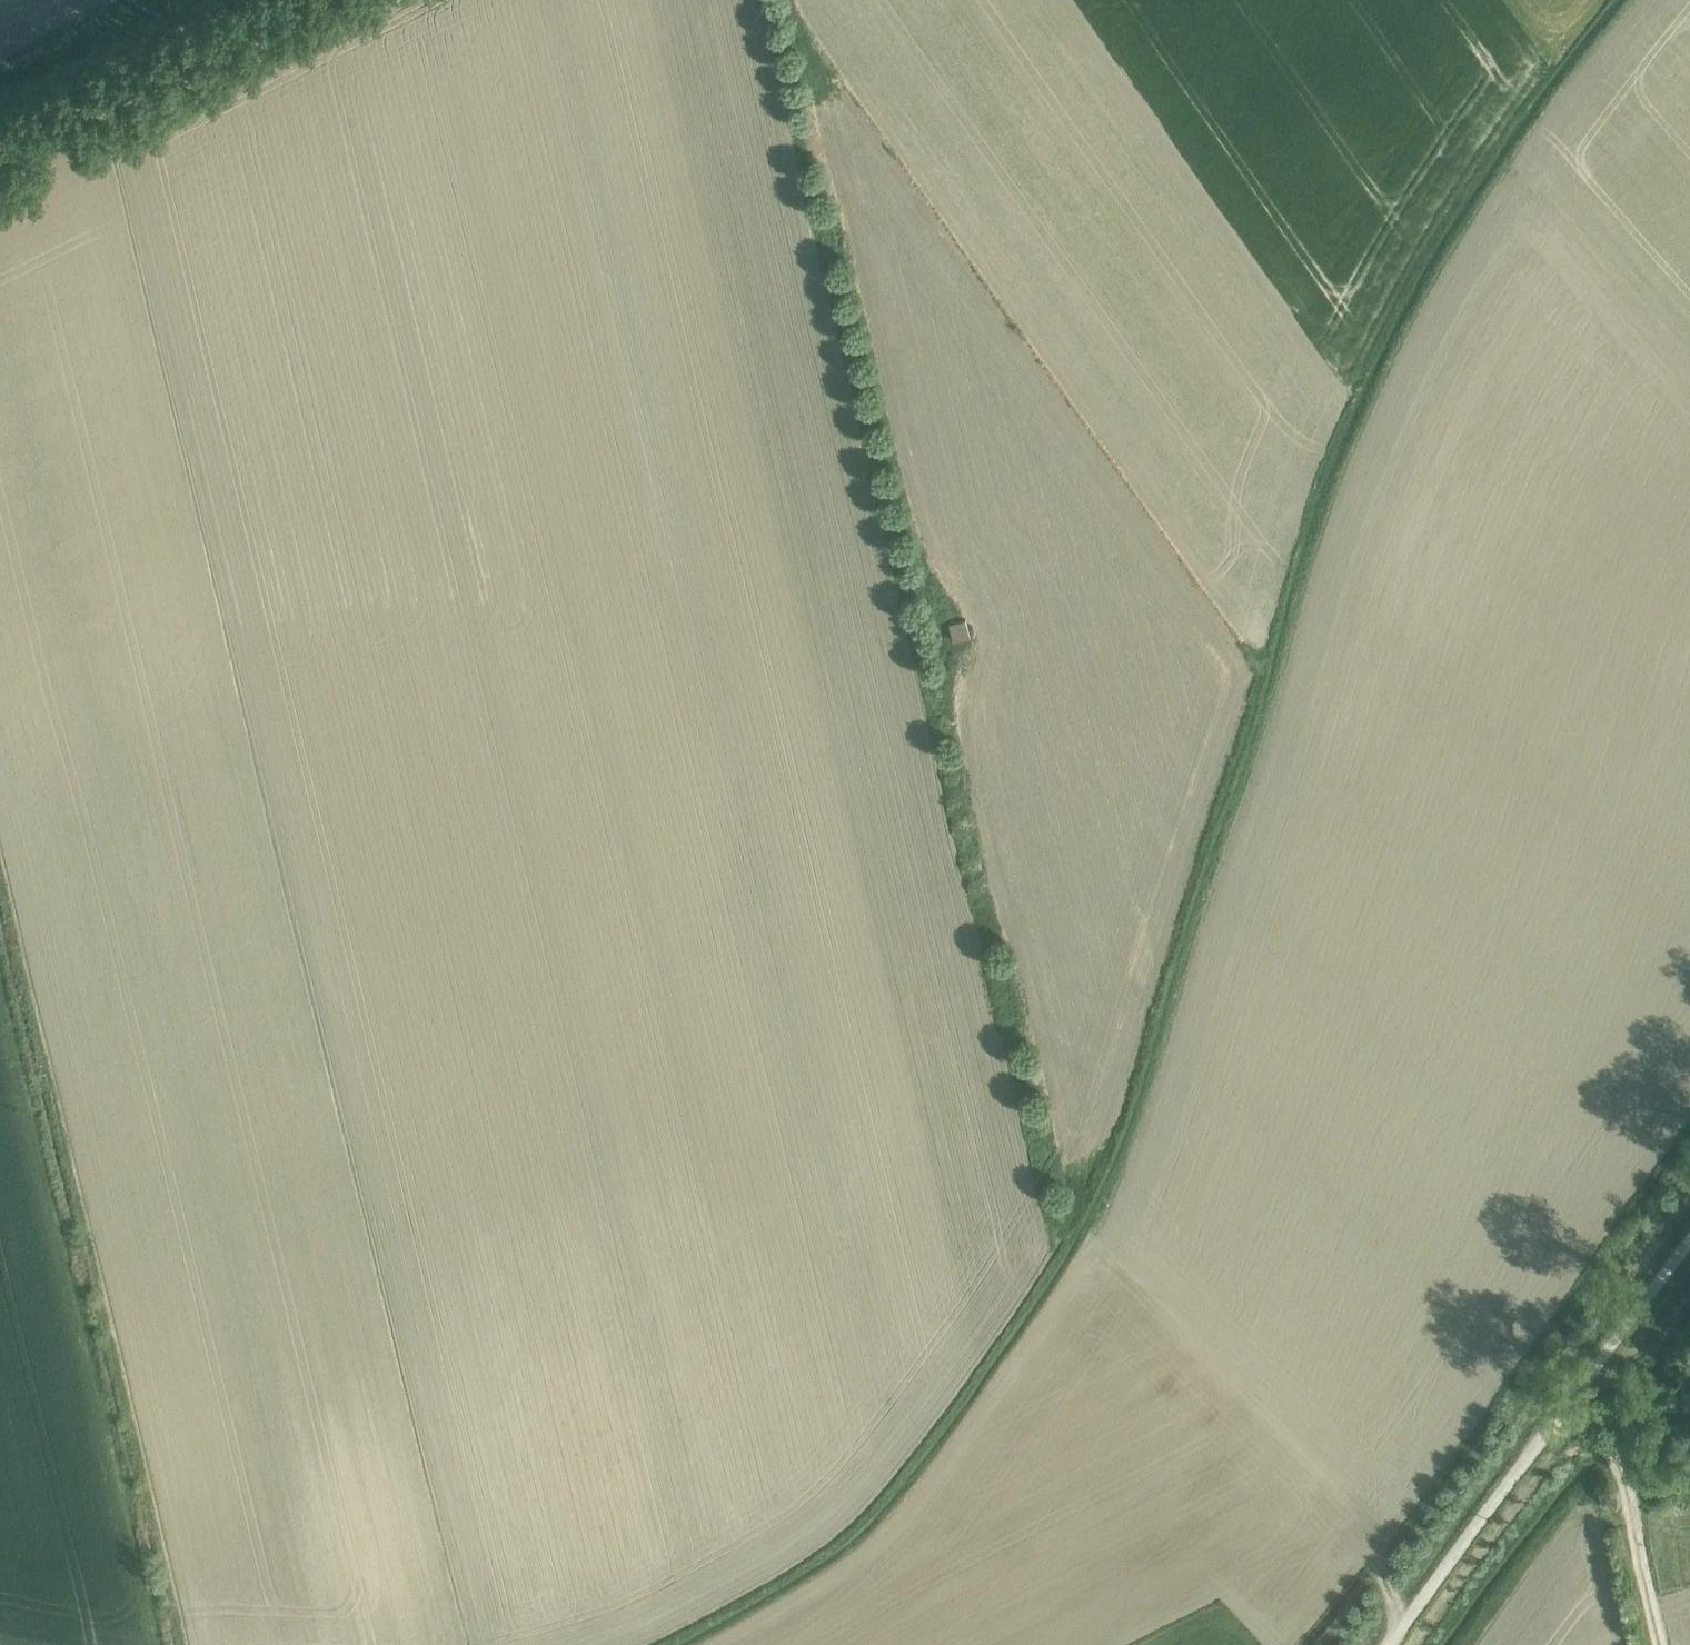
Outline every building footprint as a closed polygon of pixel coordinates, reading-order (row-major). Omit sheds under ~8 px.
[(929,620),(938,643),(954,637),(945,614),(929,620)] [(1660,1491),(1639,1495),(1642,1508),(1663,1503),(1660,1491)]
